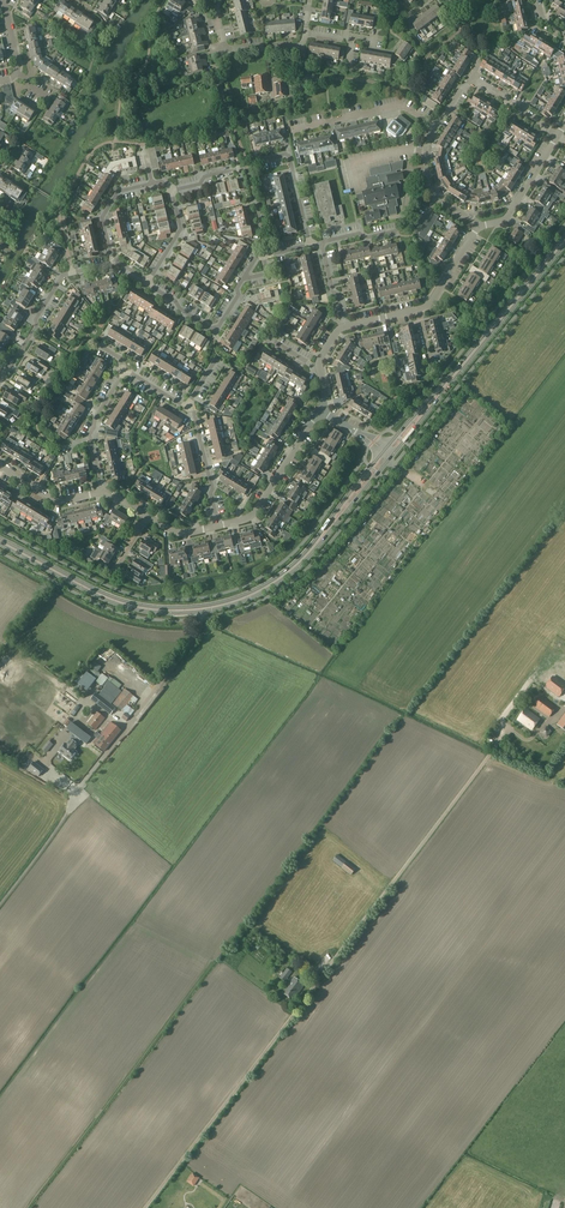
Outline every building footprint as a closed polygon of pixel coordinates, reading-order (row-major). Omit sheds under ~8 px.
[(34,8),(35,9),(39,3),(37,2),(35,0),(26,0),(26,1),(25,0),(21,0),(21,2),(24,4),(25,2),(29,5),(34,8)] [(69,7),(67,6),(63,3),(64,0),(60,0),(51,14),(53,16),(55,12),(57,13),(58,12),(63,15),(69,7)] [(97,5),(100,7),(101,6),(105,8),(110,11),(114,5),(109,2),(106,0),(105,0),(104,1),(102,4),(99,2),(97,5)] [(178,1),(176,0),(171,0),(168,6),(174,9),(178,1)] [(513,11),(523,9),(521,0),(517,0),(508,2),(510,12),(513,11)] [(562,18),(564,14),(564,6),(564,5),(564,1),(563,0),(555,0),(554,3),(560,7),(556,14),(562,18)] [(178,1),(174,9),(172,12),(178,16),(180,13),(183,15),(186,10),(190,12),(194,9),(189,6),(190,3),(187,1),(186,3),(183,1),(182,3),(178,1)] [(35,9),(34,8),(29,5),(25,2),(24,4),(21,9),(24,11),(22,13),(30,18),(32,15),(35,9)] [(70,7),(71,5),(72,4),(70,2),(67,6),(69,7),(63,15),(69,19),(73,13),(75,10),(74,10),(70,7)] [(237,13),(246,11),(248,11),(246,3),(235,6),(237,13)] [(332,13),(333,5),(324,4),(322,11),(332,13)] [(430,10),(436,17),(442,13),(436,5),(430,10)] [(79,13),(78,12),(76,11),(78,8),(76,6),(74,10),(75,10),(73,13),(69,19),(75,23),(81,14),(79,13)] [(101,6),(100,7),(98,10),(95,8),(93,11),(103,17),(103,16),(106,17),(110,11),(105,8),(101,6)] [(515,18),(525,15),(523,9),(513,11),(514,15),(510,15),(511,19),(515,18)] [(82,15),(83,13),(84,12),(82,10),(79,13),(81,14),(75,23),(74,25),(80,29),(87,18),(86,17),(82,15)] [(358,25),(359,16),(352,14),(353,11),(349,10),(346,23),(358,25)] [(430,22),(436,17),(430,10),(424,14),(430,22)] [(237,21),(248,18),(246,11),(237,13),(235,14),(237,21)] [(335,14),(332,13),(322,11),(321,19),(322,19),(321,22),(330,24),(330,20),(334,21),(335,14)] [(93,22),(88,19),(90,16),(88,14),(86,17),(87,18),(80,29),(90,35),(91,33),(94,35),(97,29),(91,25),(93,22)] [(423,27),(430,22),(424,14),(418,19),(423,27)] [(186,29),(188,29),(197,26),(197,23),(203,21),(202,18),(200,18),(199,15),(191,17),(185,18),(186,20),(184,20),(186,29)] [(516,24),(526,22),(525,15),(515,18),(511,19),(512,22),(515,21),(516,24)] [(365,27),(367,17),(359,16),(358,25),(365,27)] [(367,17),(365,27),(376,29),(378,21),(374,21),(375,18),(367,17)] [(239,29),(250,26),(248,18),(237,21),(239,29)] [(417,32),(423,27),(418,19),(411,24),(417,32)] [(281,32),(288,31),(287,20),(280,21),(281,32)] [(287,20),(288,31),(296,31),(295,20),(287,20)] [(273,33),(281,32),(280,21),(272,22),(273,33)] [(265,34),(273,33),(272,22),(264,22),(265,34)] [(526,22),(516,24),(518,34),(526,33),(525,29),(528,28),(526,22)] [(31,37),(38,35),(36,28),(37,28),(36,24),(27,26),(28,29),(24,30),(26,36),(26,38),(31,37)] [(187,36),(188,36),(190,35),(205,31),(204,28),(198,30),(197,26),(188,29),(186,29),(188,34),(186,34),(185,34),(182,35),(182,37),(187,36)] [(250,26),(239,29),(241,36),(252,33),(250,26)] [(205,31),(190,35),(188,36),(187,36),(182,37),(183,40),(187,39),(187,38),(188,38),(189,42),(190,42),(192,42),(201,39),(200,36),(206,34),(205,31)] [(538,38),(533,35),(530,33),(515,45),(522,49),(524,45),(531,49),(533,47),(538,38)] [(37,43),(39,42),(41,42),(43,42),(41,34),(38,35),(31,37),(26,38),(26,40),(27,45),(30,44),(37,43)] [(533,47),(531,49),(531,50),(537,53),(539,51),(544,42),(538,38),(533,47)] [(201,39),(192,42),(193,47),(191,47),(192,53),(205,50),(204,46),(209,45),(208,42),(202,43),(201,39)] [(32,51),(39,50),(43,49),(41,42),(39,42),(37,43),(30,44),(27,45),(29,52),(32,51)] [(399,49),(409,55),(413,49),(404,42),(399,49)] [(544,54),(550,45),(544,42),(539,51),(537,53),(539,54),(540,54),(541,52),(544,54)] [(308,55),(315,56),(317,45),(310,43),(308,55)] [(323,57),(324,57),(326,46),(317,45),(315,56),(323,57)] [(554,58),(555,57),(556,57),(556,56),(559,51),(550,45),(544,54),(548,57),(547,58),(550,60),(554,58)] [(334,48),(326,46),(324,57),(331,59),(334,48)] [(340,51),(340,49),(334,48),(331,59),(338,60),(343,61),(344,51),(340,51)] [(405,62),(409,55),(399,49),(395,55),(397,56),(402,60),(405,62)] [(454,58),(457,60),(458,61),(467,66),(470,61),(470,60),(472,57),(471,56),(472,54),(464,49),(463,51),(464,52),(462,55),(458,52),(454,58)] [(34,65),(41,60),(39,50),(32,51),(29,52),(27,52),(28,59),(30,59),(31,59),(32,59),(33,62),(34,65)] [(369,52),(362,51),(360,62),(367,64),(369,52)] [(558,61),(559,65),(564,63),(564,57),(564,54),(559,51),(556,56),(556,57),(555,57),(554,58),(555,61),(558,61)] [(377,54),(369,52),(367,64),(375,65),(377,54)] [(190,67),(207,62),(206,59),(200,61),(199,57),(197,57),(196,54),(186,56),(190,67)] [(385,55),(377,54),(375,65),(383,66),(385,55)] [(392,56),(385,55),(383,66),(390,68),(390,65),(391,58),(392,56)] [(489,72),(496,62),(497,60),(489,55),(487,58),(486,58),(480,66),(484,68),(484,69),(489,72)] [(467,66),(458,61),(457,60),(454,58),(452,61),(456,64),(454,66),(463,72),(467,66)] [(50,65),(52,62),(49,60),(47,63),(41,60),(34,65),(39,68),(38,70),(44,74),(50,65)] [(496,62),(489,72),(495,76),(501,67),(503,64),(497,60),(496,62)] [(50,78),(56,69),(52,66),(54,63),(52,62),(50,65),(44,74),(50,78)] [(207,62),(190,67),(190,69),(192,68),(194,73),(203,71),(202,67),(208,66),(207,62)] [(516,67),(518,64),(516,62),(514,66),(510,73),(506,70),(501,79),(506,83),(512,74),(514,71),(516,68),(516,67)] [(564,70),(564,63),(559,65),(559,68),(556,69),(557,72),(560,71),(564,70)] [(501,67),(495,76),(501,79),(506,70),(508,67),(503,64),(501,67)] [(460,78),(463,72),(454,66),(453,69),(449,67),(447,69),(449,70),(449,71),(450,71),(451,72),(457,76),(459,77),(460,78)] [(57,82),(62,73),(56,69),(50,78),(57,82)] [(451,72),(450,71),(449,71),(449,70),(445,76),(454,82),(455,80),(456,80),(457,80),(459,77),(457,76),(451,72)] [(564,77),(564,70),(560,71),(557,72),(555,73),(555,76),(558,75),(558,79),(561,78),(564,77)] [(512,86),(517,78),(514,76),(517,72),(514,71),(512,74),(506,83),(512,86)] [(66,75),(62,73),(57,82),(63,86),(68,77),(70,74),(67,73),(66,75)] [(268,75),(254,77),(256,94),(270,92),(268,75)] [(518,78),(517,78),(512,86),(518,90),(521,92),(528,80),(520,75),(518,78)] [(450,87),(454,82),(445,76),(441,82),(450,87)] [(70,78),(68,77),(63,86),(68,89),(65,92),(68,94),(71,90),(70,89),(71,86),(74,88),(78,83),(70,78)] [(450,87),(441,82),(438,80),(437,83),(440,84),(438,87),(447,93),(450,87)] [(276,97),(287,96),(286,83),(275,84),(276,97)] [(562,99),(564,95),(564,86),(562,86),(560,90),(557,88),(553,94),(562,99)] [(444,98),(447,93),(438,87),(435,93),(444,98)] [(444,98),(435,93),(434,93),(432,91),(430,94),(433,96),(431,98),(440,104),(444,98)] [(559,105),(562,99),(553,94),(552,97),(549,95),(547,98),(550,100),(559,105)] [(6,103),(13,98),(13,95),(4,97),(6,103)] [(476,108),(481,99),(475,95),(474,98),(471,96),(467,102),(476,108)] [(69,102),(58,96),(57,98),(54,96),(52,99),(55,101),(53,105),(52,106),(55,108),(61,112),(63,113),(69,102)] [(16,114),(22,104),(21,103),(13,98),(6,103),(12,107),(10,110),(16,114)] [(555,111),(559,105),(550,100),(547,98),(545,101),(548,102),(546,105),(555,111)] [(480,113),(481,111),(487,103),(481,99),(476,108),(474,110),(480,113)] [(24,105),(25,103),(26,102),(23,100),(21,103),(22,104),(16,114),(22,118),(29,108),(27,107),(24,105)] [(57,118),(61,112),(55,108),(52,106),(53,105),(49,103),(48,106),(51,108),(48,112),(57,118)] [(486,117),(487,115),(493,106),(487,103),(481,111),(480,113),(480,114),(486,117)] [(30,109),(31,107),(32,105),(29,104),(27,107),(29,108),(22,118),(28,122),(35,112),(30,109)] [(552,116),(555,111),(546,105),(545,108),(542,106),(538,112),(547,118),(549,115),(552,117),(552,116)] [(493,106),(487,115),(490,117),(488,120),(494,123),(499,114),(496,112),(498,110),(493,106)] [(48,112),(47,111),(41,120),(52,127),(53,124),(57,118),(48,112)] [(451,123),(459,128),(465,120),(458,115),(457,118),(454,117),(451,123)] [(399,119),(397,122),(395,121),(394,121),(393,121),(386,129),(386,130),(386,131),(387,131),(394,137),(395,137),(396,137),(397,137),(401,132),(403,129),(403,128),(403,127),(405,128),(408,125),(399,119)] [(514,135),(519,126),(510,121),(503,133),(509,137),(511,133),(514,135)] [(372,123),(374,133),(381,131),(378,122),(372,123)] [(367,134),(374,133),(372,123),(365,125),(367,134)] [(451,123),(447,128),(456,134),(458,131),(467,136),(468,134),(463,131),(459,128),(451,123)] [(479,137),(483,131),(487,134),(492,126),(490,124),(486,130),(484,128),(483,130),(480,129),(476,135),(479,137)] [(274,132),(276,141),(284,140),(282,134),(285,133),(284,125),(280,126),(281,130),(274,132)] [(360,136),(367,134),(365,125),(358,126),(360,136)] [(353,138),(360,136),(358,126),(350,128),(353,138)] [(519,139),(525,130),(519,126),(514,135),(519,139)] [(346,139),(353,138),(350,128),(344,130),(346,139)] [(456,134),(447,128),(444,134),(452,139),(455,141),(458,136),(456,134)] [(338,141),(346,139),(344,130),(336,131),(338,141)] [(525,142),(530,133),(525,130),(519,139),(516,143),(519,145),(522,141),(525,142)] [(269,143),(276,141),(274,132),(267,133),(269,143)] [(262,145),(260,135),(253,137),(252,133),(249,134),(250,141),(254,140),(255,146),(262,145)] [(262,145),(269,143),(267,133),(260,135),(262,145)] [(530,133),(525,142),(523,146),(531,151),(534,148),(539,139),(530,133)] [(455,141),(452,139),(444,134),(440,139),(449,145),(452,147),(455,141)] [(325,138),(327,147),(334,146),(335,149),(338,149),(336,141),(333,142),(332,136),(325,138)] [(320,149),(327,147),(325,138),(317,139),(320,149)] [(320,149),(317,139),(310,141),(313,151),(313,154),(320,152),(320,149)] [(445,151),(449,145),(440,139),(437,145),(440,147),(439,153),(445,154),(445,151)] [(306,152),(313,151),(310,141),(303,143),(306,152)] [(299,154),(306,152),(303,143),(296,144),(298,150),(294,151),(296,159),(300,158),(299,154)] [(464,153),(467,148),(465,147),(462,145),(460,147),(461,148),(459,151),(462,153),(464,154),(464,153)] [(22,157),(30,163),(34,157),(26,151),(27,150),(23,147),(21,150),(23,151),(20,156),(21,157),(22,157)] [(225,150),(228,160),(234,158),(233,155),(237,155),(235,147),(225,150)] [(155,148),(148,150),(153,170),(159,169),(155,148)] [(228,160),(225,150),(223,150),(222,148),(219,149),(219,151),(221,161),(228,160)] [(215,163),(221,161),(219,151),(212,153),(215,163)] [(208,164),(215,163),(212,153),(206,154),(208,164)] [(434,160),(435,167),(445,164),(449,164),(448,161),(445,161),(444,158),(445,154),(439,153),(436,153),(435,157),(436,157),(435,160),(434,160)] [(202,166),(208,164),(206,154),(199,156),(202,166)] [(185,156),(188,166),(194,165),(191,155),(185,156)] [(181,168),(188,166),(185,156),(179,158),(181,168)] [(32,164),(30,163),(22,157),(21,157),(19,162),(15,160),(13,163),(17,165),(18,163),(29,170),(32,164)] [(125,160),(127,169),(137,167),(135,157),(125,160)] [(175,169),(181,168),(179,158),(173,159),(175,169)] [(512,169),(521,174),(524,169),(526,166),(517,160),(514,158),(510,164),(514,166),(512,169)] [(168,171),(175,169),(173,159),(166,161),(168,171)] [(116,172),(127,169),(125,160),(110,163),(116,172)] [(326,162),(325,162),(326,169),(337,167),(336,160),(334,160),(330,161),(326,162)] [(161,172),(168,171),(166,161),(159,162),(161,172)] [(398,194),(400,193),(401,183),(399,183),(397,171),(402,170),(403,161),(369,169),(370,176),(365,178),(367,187),(365,191),(362,192),(362,194),(356,195),(357,202),(364,200),(365,207),(369,206),(372,208),(373,211),(365,213),(366,217),(364,217),(366,224),(372,222),(371,221),(384,218),(384,217),(397,214),(395,207),(398,206),(396,199),(399,198),(398,194)] [(18,163),(17,165),(15,168),(11,166),(9,169),(12,172),(14,170),(23,175),(26,177),(30,171),(29,170),(18,163)] [(112,179),(116,172),(110,163),(103,174),(112,179)] [(317,171),(316,164),(308,166),(310,173),(317,171)] [(437,173),(447,171),(450,170),(449,164),(445,164),(435,167),(437,173)] [(564,182),(564,172),(558,168),(554,176),(564,182)] [(517,180),(521,174),(512,169),(510,171),(507,170),(505,173),(508,174),(517,180)] [(445,184),(451,180),(454,178),(453,176),(452,173),(448,174),(447,171),(437,173),(439,180),(442,179),(445,184)] [(276,185),(285,183),(283,175),(278,177),(277,173),(269,175),(270,178),(274,178),(276,185)] [(108,185),(112,179),(103,174),(99,180),(108,185)] [(514,186),(517,180),(508,174),(505,180),(514,186)] [(9,182),(6,180),(8,177),(5,175),(4,179),(5,179),(0,187),(0,189),(5,192),(8,187),(11,183),(9,182)] [(554,176),(550,183),(563,190),(564,188),(564,182),(554,176)] [(10,197),(17,187),(16,186),(12,184),(14,181),(11,179),(9,182),(11,183),(8,187),(5,192),(4,193),(10,197)] [(514,186),(505,180),(502,179),(499,184),(497,186),(499,188),(503,193),(507,190),(510,192),(514,186)] [(105,191),(108,185),(99,180),(96,185),(105,191)] [(233,181),(235,192),(245,189),(244,182),(240,183),(239,180),(233,181)] [(447,192),(453,195),(458,187),(460,183),(458,181),(455,185),(452,183),(451,180),(445,184),(449,189),(447,192)] [(229,193),(235,192),(233,181),(226,183),(229,193)] [(334,207),(329,183),(329,182),(312,186),(312,187),(313,186),(321,220),(324,220),(325,224),(345,219),(345,218),(344,219),(341,205),(334,207)] [(23,191),(18,188),(20,185),(18,183),(16,186),(17,187),(10,197),(20,203),(25,194),(22,192),(23,191)] [(229,196),(229,193),(226,183),(220,184),(222,195),(226,194),(227,196),(229,196)] [(277,192),(287,190),(285,183),(276,185),(277,192)] [(215,196),(222,195),(220,184),(213,186),(215,196)] [(101,196),(105,191),(96,185),(93,191),(101,196)] [(497,197),(503,193),(499,188),(497,186),(493,187),(494,190),(489,191),(492,202),(498,200),(497,197)] [(543,188),(539,195),(548,200),(553,203),(554,202),(554,203),(557,198),(556,197),(559,193),(555,190),(552,188),(547,186),(545,189),(543,188)] [(458,199),(464,190),(458,187),(453,195),(458,199)] [(472,200),(473,194),(474,191),(469,188),(467,192),(464,190),(458,199),(464,202),(466,199),(472,200)] [(485,203),(483,193),(482,188),(476,190),(474,190),(473,194),(472,200),(478,201),(479,205),(485,203)] [(279,199),(288,197),(287,190),(277,192),(279,199)] [(98,202),(101,196),(93,191),(89,196),(98,202)] [(485,203),(492,202),(489,191),(483,193),(485,203)] [(153,204),(163,201),(161,195),(151,197),(153,204)] [(539,195),(535,201),(542,205),(539,209),(546,214),(548,211),(550,207),(553,203),(548,200),(539,195)] [(94,208),(98,202),(89,196),(85,203),(94,208)] [(280,206),(290,204),(288,197),(279,199),(280,206)] [(154,210),(164,208),(163,201),(153,204),(154,210)] [(91,214),(94,208),(85,203),(81,210),(84,213),(86,211),(91,214)] [(188,213),(198,211),(196,204),(186,207),(188,213)] [(282,213),(292,211),(290,204),(280,206),(282,213)] [(156,217),(166,214),(164,208),(154,210),(156,217)] [(237,216),(247,214),(246,208),(235,210),(237,216)] [(546,214),(539,209),(538,208),(536,212),(530,209),(527,215),(536,221),(541,224),(545,218),(547,219),(549,215),(548,215),(546,214)] [(114,222),(124,219),(122,209),(115,211),(116,214),(113,215),(114,222)] [(189,220),(200,217),(198,211),(188,213),(189,220)] [(284,220),(293,218),(292,211),(282,213),(284,220)] [(157,223),(167,221),(166,214),(156,217),(157,223)] [(239,223),(249,221),(247,214),(237,216),(239,223)] [(533,225),(536,221),(527,215),(523,222),(528,225),(526,229),(534,233),(537,227),(533,225)] [(191,226),(201,224),(200,217),(189,220),(191,226)] [(285,227),(295,225),(293,218),(284,220),(285,227)] [(82,229),(92,226),(90,220),(85,221),(84,219),(80,220),(82,229)] [(116,229),(126,226),(124,219),(114,222),(116,229)] [(159,229),(169,227),(167,221),(157,223),(159,229)] [(240,230),(250,227),(249,221),(239,223),(240,230)] [(432,227),(434,225),(427,221),(425,224),(431,228),(431,229),(432,230),(434,228),(432,227)] [(201,224),(191,226),(193,233),(196,232),(196,236),(203,234),(201,224)] [(447,233),(456,238),(462,230),(453,224),(449,230),(447,229),(445,232),(447,233)] [(295,225),(285,227),(287,234),(284,235),(285,238),(292,237),(292,236),(291,233),(297,232),(295,225)] [(83,235),(93,233),(92,226),(82,229),(83,235)] [(169,227),(159,229),(160,236),(159,236),(160,240),(167,238),(166,235),(170,234),(169,227)] [(250,227),(240,230),(242,236),(247,235),(248,237),(252,236),(250,227)] [(530,233),(523,228),(520,232),(515,229),(509,239),(517,244),(523,234),(528,237),(530,233)] [(119,241),(129,239),(127,232),(118,234),(119,241)] [(85,241),(95,239),(93,233),(83,235),(85,241)] [(453,244),(456,238),(447,233),(444,239),(453,244)] [(86,248),(96,246),(95,239),(85,241),(86,248)] [(122,253),(131,247),(129,239),(119,241),(122,253)] [(450,250),(453,244),(444,239),(440,244),(450,250)] [(44,257),(54,263),(58,255),(57,254),(61,248),(48,240),(43,248),(45,249),(42,254),(45,256),(44,257)] [(238,245),(246,251),(251,243),(247,241),(246,243),(241,240),(238,245)] [(183,248),(192,254),(197,245),(191,241),(189,244),(187,243),(183,248)] [(390,246),(392,256),(398,254),(396,245),(392,246),(391,243),(389,244),(390,246)] [(385,257),(392,256),(390,246),(389,244),(386,244),(387,247),(383,248),(385,257)] [(446,255),(450,250),(440,244),(437,250),(446,255)] [(243,257),(246,251),(238,245),(234,251),(243,257)] [(96,246),(86,248),(89,258),(96,257),(95,253),(98,252),(96,246)] [(371,257),(369,251),(369,248),(364,249),(363,246),(361,247),(362,250),(364,259),(371,257)] [(378,246),(376,247),(376,249),(378,259),(385,257),(383,248),(379,249),(378,246)] [(134,261),(140,252),(131,247),(122,253),(134,261)] [(358,260),(364,259),(362,250),(361,247),(359,247),(360,250),(356,251),(358,260)] [(376,249),(376,247),(373,247),(374,250),(369,251),(371,257),(371,260),(378,259),(376,249)] [(489,253),(497,259),(501,253),(492,247),(489,253)] [(189,260),(192,254),(183,248),(180,254),(189,260)] [(344,263),(351,262),(349,253),(348,250),(346,251),(346,253),(342,255),(344,263)] [(358,260),(356,251),(351,252),(350,250),(348,250),(349,253),(351,262),(358,260)] [(443,261),(446,255),(437,250),(435,253),(433,251),(429,257),(438,262),(440,259),(443,261)] [(240,262),(243,257),(234,251),(231,257),(240,262)] [(140,252),(134,261),(143,267),(149,258),(140,252)] [(494,264),(497,259),(489,253),(486,257),(485,258),(494,264)] [(54,263),(44,257),(40,254),(37,260),(31,257),(29,260),(31,261),(34,263),(35,264),(38,265),(40,262),(50,268),(54,263)] [(185,265),(189,260),(180,254),(176,260),(185,265)] [(302,265),(314,262),(313,260),(311,261),(310,256),(301,258),(302,265)] [(236,268),(240,262),(231,257),(227,262),(236,268)] [(491,269),(494,264),(485,258),(485,259),(482,264),(491,269)] [(182,271),(185,265),(176,260),(173,265),(182,271)] [(233,273),(236,268),(227,262),(224,268),(233,273)] [(304,272),(313,270),(312,265),(314,265),(314,262),(302,265),(304,272)] [(33,277),(42,282),(46,275),(43,274),(45,270),(34,264),(33,266),(30,270),(32,272),(30,275),(33,277)] [(487,275),(491,269),(482,264),(479,270),(487,275)] [(178,276),(182,271),(173,265),(169,271),(178,276)] [(487,275),(479,270),(473,266),(469,272),(472,273),(480,279),(486,282),(490,277),(487,275)] [(229,279),(233,273),(224,268),(220,273),(229,279)] [(305,278),(317,276),(317,273),(314,274),(313,270),(304,272),(305,278)] [(175,282),(178,276),(169,271),(166,277),(165,280),(174,286),(175,287),(177,285),(175,284),(176,283),(175,282)] [(25,277),(21,283),(28,288),(29,288),(31,289),(33,286),(37,289),(42,282),(33,277),(30,275),(27,273),(24,277),(25,277)] [(225,285),(229,279),(220,273),(215,282),(221,286),(223,283),(225,285)] [(477,284),(480,279),(472,273),(468,279),(477,284)] [(307,285),(316,283),(315,278),(318,278),(317,276),(305,278),(307,285)] [(348,288),(360,285),(358,278),(349,280),(350,285),(347,285),(348,288)] [(104,281),(107,294),(110,293),(109,290),(118,288),(116,279),(104,281)] [(474,290),(477,284),(468,279),(466,283),(465,284),(474,290)] [(412,282),(415,293),(417,293),(416,290),(421,289),(419,280),(412,282)] [(108,296),(107,294),(104,281),(98,283),(100,293),(104,292),(105,297),(108,296)] [(412,294),(415,293),(412,282),(405,283),(407,293),(412,291),(412,294)] [(27,291),(29,288),(28,288),(21,283),(19,288),(20,288),(19,291),(21,293),(19,296),(29,302),(33,296),(28,293),(28,292),(27,291)] [(97,294),(100,293),(98,283),(92,284),(94,297),(98,296),(97,294)] [(308,292),(320,289),(320,287),(317,288),(316,283),(307,285),(308,292)] [(403,294),(407,293),(405,283),(399,285),(402,297),(404,296),(403,294)] [(92,297),(94,297),(92,284),(81,287),(83,296),(87,295),(87,296),(91,295),(92,297)] [(470,295),(474,290),(465,284),(465,285),(462,290),(470,295)] [(352,294),(361,292),(360,285),(348,288),(348,290),(351,289),(352,294)] [(399,297),(402,297),(399,285),(392,286),(394,296),(398,295),(399,297)] [(194,298),(199,289),(193,286),(188,295),(194,298)] [(389,297),(394,296),(392,286),(385,288),(388,300),(390,299),(389,297)] [(385,288),(379,289),(378,289),(381,299),(385,298),(386,300),(388,300),(385,288)] [(199,302),(205,293),(199,289),(194,298),(199,302)] [(320,289),(308,292),(310,298),(319,296),(318,292),(321,291),(320,289)] [(267,293),(269,303),(280,300),(277,290),(267,293)] [(467,301),(470,295),(462,290),(458,296),(467,301)] [(133,303),(139,294),(133,291),(130,295),(127,293),(123,300),(126,302),(128,300),(133,303)] [(70,297),(66,303),(77,310),(79,307),(77,306),(79,303),(81,304),(83,300),(77,292),(76,294),(73,292),(70,297)] [(351,302),(363,298),(361,292),(352,294),(353,298),(350,299),(351,302)] [(205,305),(210,296),(205,293),(199,302),(205,305)] [(260,305),(269,303),(267,293),(253,296),(260,305)] [(139,307),(145,298),(139,294),(133,303),(139,307)] [(25,309),(29,302),(19,296),(16,300),(14,298),(12,301),(11,300),(9,304),(13,307),(16,309),(18,306),(19,307),(20,306),(25,309)] [(210,296),(205,305),(211,309),(216,300),(210,296)] [(253,296),(246,307),(255,313),(256,311),(260,305),(253,296)] [(145,310),(150,301),(145,298),(139,307),(145,310)] [(363,298),(351,302),(351,303),(354,302),(355,307),(364,305),(363,298)] [(150,314),(154,307),(156,305),(150,301),(145,310),(150,313),(150,314)] [(76,313),(77,310),(66,303),(63,308),(72,314),(73,311),(76,313)] [(304,312),(301,310),(301,309),(292,304),(291,306),(302,314),(304,312)] [(17,324),(18,324),(22,318),(19,316),(21,312),(16,309),(13,307),(11,311),(13,312),(11,315),(9,313),(6,317),(9,319),(15,322),(16,323),(17,324)] [(154,320),(160,311),(154,307),(150,314),(150,313),(148,316),(154,320)] [(252,319),(255,313),(246,307),(243,313),(252,319)] [(70,317),(72,314),(63,308),(60,314),(71,321),(72,318),(70,317)] [(119,317),(120,317),(122,313),(115,309),(113,313),(119,317)] [(310,316),(321,322),(322,320),(319,319),(322,315),(314,309),(310,316)] [(160,323),(165,314),(160,311),(154,320),(160,323)] [(248,324),(252,319),(243,313),(239,319),(248,324)] [(69,323),(71,321),(60,314),(56,319),(65,325),(67,326),(69,323)] [(166,327),(171,318),(165,314),(160,323),(166,327)] [(319,324),(321,322),(310,316),(306,321),(315,326),(317,322),(319,324)] [(17,324),(16,323),(15,322),(9,319),(6,317),(2,324),(1,323),(1,324),(0,323),(0,328),(5,331),(6,332),(9,334),(11,335),(14,331),(18,324),(17,324)] [(447,326),(450,325),(454,324),(461,323),(459,320),(453,322),(449,323),(449,322),(440,324),(438,317),(430,319),(431,322),(429,323),(431,330),(441,327),(447,326)] [(171,318),(166,327),(171,330),(177,321),(171,318)] [(63,328),(65,325),(56,319),(53,325),(64,332),(65,329),(63,328)] [(245,330),(248,324),(239,319),(236,324),(245,330)] [(312,330),(315,326),(306,321),(303,327),(313,333),(315,332),(312,330)] [(139,324),(139,323),(136,327),(137,327),(134,332),(134,333),(132,335),(134,337),(139,329),(139,328),(141,325),(139,324)] [(404,336),(413,334),(411,327),(410,327),(409,323),(401,325),(403,333),(399,334),(400,337),(404,336)] [(241,336),(245,330),(236,324),(232,330),(241,336)] [(62,335),(64,332),(53,325),(49,331),(49,332),(47,334),(51,336),(56,339),(60,333),(62,335)] [(185,338),(190,330),(184,326),(179,335),(185,338)] [(432,333),(432,337),(442,335),(444,334),(443,330),(448,329),(447,326),(441,327),(431,330),(432,333)] [(113,339),(119,330),(113,327),(107,336),(113,339)] [(312,335),(313,333),(303,327),(299,333),(308,338),(310,334),(312,335)] [(5,345),(9,339),(7,337),(9,334),(6,332),(5,331),(0,328),(0,342),(5,345)] [(119,343),(126,332),(126,331),(121,328),(119,331),(119,330),(113,339),(119,343)] [(190,342),(196,333),(190,330),(185,338),(190,342)] [(238,341),(241,336),(232,330),(229,335),(238,341)] [(130,337),(132,334),(126,331),(126,332),(119,343),(124,346),(130,337)] [(196,345),(202,336),(196,333),(190,342),(196,345)] [(305,342),(308,338),(299,333),(296,339),(306,345),(307,343),(305,342)] [(384,333),(376,335),(379,345),(379,346),(385,345),(386,345),(390,344),(388,333),(384,334),(384,333)] [(405,343),(415,341),(413,334),(404,336),(405,343)] [(242,343),(238,341),(229,335),(225,341),(227,343),(226,346),(236,353),(242,343)] [(375,346),(379,345),(376,335),(369,336),(372,346),(373,350),(376,349),(375,346)] [(434,344),(444,342),(442,335),(432,337),(434,344)] [(202,349),(207,341),(207,340),(202,336),(196,345),(202,349)] [(365,348),(372,346),(369,336),(362,338),(363,339),(356,341),(360,348),(365,347),(365,348)] [(130,350),(135,341),(130,337),(124,346),(130,350)] [(344,348),(353,354),(358,357),(359,355),(359,353),(356,351),(358,348),(355,347),(357,344),(351,340),(349,343),(348,342),(344,348)] [(135,353),(141,344),(135,341),(130,350),(135,353)] [(407,350),(416,348),(415,341),(405,343),(407,350)] [(444,342),(434,344),(436,351),(437,351),(438,354),(450,351),(449,347),(447,341),(444,342)] [(141,344),(135,353),(141,357),(147,348),(141,344)] [(48,350),(40,345),(35,353),(46,360),(51,352),(54,354),(57,350),(51,346),(48,350)] [(349,360),(353,354),(344,348),(340,355),(349,360)] [(416,355),(416,356),(418,355),(416,348),(407,350),(409,357),(416,355)] [(266,364),(271,356),(265,352),(264,354),(260,352),(255,359),(259,362),(260,361),(266,364)] [(154,365),(160,356),(154,353),(149,361),(154,365)] [(345,366),(349,360),(340,355),(336,361),(339,362),(337,366),(338,366),(337,368),(344,370),(346,366),(345,366)] [(418,363),(416,356),(416,355),(409,357),(406,358),(408,365),(418,363)] [(160,368),(165,359),(160,356),(154,365),(160,368)] [(272,368),(277,360),(271,356),(266,364),(272,368)] [(97,358),(91,366),(102,373),(106,368),(104,366),(105,364),(97,358)] [(165,372),(171,363),(165,359),(160,368),(165,372)] [(49,367),(41,361),(38,365),(31,360),(26,369),(36,375),(37,374),(40,376),(42,376),(45,371),(46,371),(49,367)] [(278,372),(284,363),(277,360),(272,368),(268,374),(265,380),(264,381),(267,382),(271,376),(275,370),(278,372)] [(171,375),(176,366),(171,363),(165,372),(171,375)] [(290,367),(284,363),(278,372),(277,374),(283,377),(284,376),(288,369),(290,367)] [(409,372),(419,370),(419,367),(420,366),(419,364),(418,363),(408,365),(409,372)] [(99,379),(102,373),(91,366),(90,369),(92,370),(90,373),(99,379)] [(176,379),(182,370),(176,366),(171,375),(176,379)] [(347,381),(345,374),(344,370),(337,368),(339,375),(335,376),(337,383),(347,381)] [(233,369),(231,372),(230,372),(227,377),(236,382),(238,384),(242,378),(241,378),(243,375),(233,369)] [(289,381),(289,382),(295,373),(288,369),(284,376),(283,377),(289,381)] [(182,382),(188,373),(182,370),(176,379),(182,382)] [(265,380),(268,374),(262,370),(259,376),(258,377),(264,381),(265,380)] [(419,370),(409,372),(405,373),(408,385),(421,382),(420,377),(421,377),(419,370)] [(95,384),(99,379),(90,373),(88,376),(86,375),(84,377),(95,384)] [(188,373),(182,382),(188,386),(188,385),(191,386),(196,379),(188,373)] [(296,386),(301,377),(295,373),(289,382),(296,386)] [(36,381),(27,376),(25,379),(21,376),(16,384),(26,391),(30,384),(33,386),(36,381)] [(92,390),(95,384),(84,377),(83,380),(85,381),(83,384),(92,390)] [(232,388),(236,382),(227,377),(223,382),(232,388)] [(301,377),(296,386),(302,389),(300,393),(302,394),(308,385),(306,383),(307,381),(301,377)] [(339,390),(348,388),(347,381),(337,383),(339,390)] [(231,391),(232,388),(223,382),(220,388),(229,393),(232,395),(234,393),(231,391)] [(89,395),(92,390),(83,384),(82,387),(79,386),(78,388),(89,395)] [(348,388),(339,390),(340,397),(341,397),(343,402),(351,399),(349,392),(353,391),(354,390),(353,387),(348,388)] [(85,401),(89,395),(78,388),(76,391),(78,392),(74,398),(82,403),(84,400),(85,401)] [(226,399),(229,393),(220,388),(217,393),(226,399)] [(19,395),(9,389),(4,397),(16,405),(20,398),(25,401),(28,397),(21,392),(19,395)] [(73,409),(82,415),(85,409),(80,406),(82,403),(63,391),(61,394),(74,403),(72,406),(74,407),(73,409)] [(123,397),(132,403),(135,397),(126,392),(123,397)] [(222,405),(226,399),(217,393),(213,399),(222,405)] [(128,408),(132,403),(123,397),(120,403),(128,408)] [(285,408),(293,413),(299,404),(288,397),(286,400),(289,402),(285,408)] [(358,411),(363,403),(354,397),(349,405),(352,407),(352,408),(358,411)] [(218,410),(222,405),(213,399),(209,405),(210,406),(209,408),(217,413),(218,410)] [(364,415),(369,407),(366,405),(369,401),(365,399),(363,403),(358,411),(364,415)] [(125,414),(128,408),(120,403),(116,408),(125,414)] [(0,405),(0,416),(4,419),(9,411),(14,414),(17,410),(9,405),(6,409),(0,405)] [(369,407),(364,415),(370,419),(372,416),(375,418),(381,409),(375,405),(373,409),(369,407)] [(82,415),(73,409),(71,408),(69,411),(68,410),(67,410),(60,406),(59,408),(63,410),(67,413),(78,420),(82,415)] [(121,420),(125,414),(116,408),(113,414),(121,420)] [(160,420),(166,411),(160,408),(154,417),(160,420)] [(290,419),(293,413),(285,408),(281,414),(290,419)] [(165,423),(171,414),(166,411),(160,420),(165,423)] [(75,426),(78,420),(67,413),(65,416),(68,417),(66,420),(75,426)] [(118,425),(121,420),(113,414),(109,420),(118,425)] [(173,424),(173,423),(175,420),(177,418),(171,414),(165,423),(164,426),(170,429),(171,427),(173,424)] [(286,425),(290,419),(281,414),(277,420),(286,425)] [(417,417),(400,434),(403,438),(420,420),(417,417)] [(173,424),(171,427),(180,432),(184,426),(181,424),(182,421),(177,418),(175,420),(173,423),(173,424)] [(75,426),(66,420),(64,419),(60,424),(71,431),(75,426)] [(115,431),(118,425),(109,420),(106,425),(107,426),(103,434),(115,437),(116,432),(115,431)] [(209,428),(219,426),(217,420),(207,422),(209,428)] [(282,432),(286,425),(277,420),(273,426),(282,432)] [(68,437),(71,431),(60,424),(55,433),(65,440),(67,437),(68,437)] [(210,435),(221,433),(219,426),(209,428),(210,435)] [(278,438),(282,432),(273,426),(269,432),(268,431),(266,434),(274,439),(276,436),(278,438)] [(331,435),(339,440),(342,435),(334,430),(331,435)] [(212,441),(222,439),(221,433),(210,435),(212,441)] [(106,450),(116,448),(119,447),(117,440),(116,441),(117,438),(106,435),(104,443),(106,450)] [(336,446),(339,440),(331,435),(328,440),(327,441),(336,446)] [(396,447),(402,440),(398,437),(393,444),(396,447)] [(15,447),(16,445),(17,444),(8,438),(2,447),(5,449),(4,451),(10,455),(15,447)] [(213,448),(224,445),(222,439),(212,441),(213,448)] [(266,449),(265,449),(275,455),(277,452),(275,452),(278,448),(275,446),(277,443),(270,439),(264,448),(266,449)] [(332,451),(336,446),(327,441),(327,442),(324,446),(332,451)] [(180,452),(191,449),(189,443),(179,445),(180,452)] [(16,459),(21,450),(23,448),(23,447),(21,445),(19,447),(16,445),(15,447),(10,455),(16,459)] [(215,453),(225,451),(224,445),(213,448),(215,453)] [(329,457),(332,451),(324,446),(320,452),(329,457)] [(30,451),(23,447),(23,448),(21,450),(16,459),(22,463),(27,454),(30,451)] [(116,448),(106,450),(107,458),(117,455),(116,448)] [(182,458),(192,455),(191,449),(180,452),(182,458)] [(274,458),(275,455),(265,449),(262,456),(270,461),(272,457),(274,458)] [(329,457),(320,452),(315,449),(311,454),(314,456),(322,461),(328,465),(332,459),(329,457)] [(225,451),(215,453),(216,460),(226,458),(225,451)] [(234,459),(239,463),(243,456),(239,453),(236,455),(234,459)] [(33,458),(34,458),(35,455),(32,454),(31,456),(29,455),(27,454),(22,463),(28,466),(32,460),(33,459),(33,458)] [(109,465),(119,462),(123,462),(122,459),(118,459),(117,455),(107,458),(109,465)] [(183,464),(194,462),(192,455),(182,458),(183,464)] [(268,464),(270,461),(262,456),(258,462),(268,468),(269,465),(268,464)] [(319,467),(322,461),(314,456),(310,461),(319,467)] [(33,472),(39,464),(40,462),(34,458),(33,458),(33,459),(32,460),(28,466),(27,468),(33,472)] [(315,473),(319,467),(310,461),(307,466),(306,467),(315,473)] [(39,464),(33,472),(39,476),(41,473),(44,475),(50,466),(47,464),(45,468),(42,466),(44,464),(40,462),(39,464)] [(111,472),(120,469),(119,462),(109,465),(111,472)] [(185,471),(195,468),(194,462),(183,464),(185,471)] [(266,470),(268,468),(258,462),(254,467),(253,466),(251,470),(258,474),(259,471),(262,473),(265,469),(266,470)] [(78,469),(80,479),(87,477),(86,474),(90,473),(87,463),(84,464),(84,467),(78,469)] [(312,478),(315,473),(306,467),(306,468),(303,472),(312,478)] [(195,468),(185,471),(186,477),(197,474),(195,468)] [(225,485),(231,476),(225,472),(226,470),(223,468),(219,475),(222,477),(220,480),(224,482),(223,484),(225,485)] [(359,485),(363,488),(375,471),(371,468),(359,485)] [(56,471),(53,472),(55,485),(66,482),(64,472),(63,471),(60,471),(59,469),(55,470),(56,471)] [(73,480),(80,479),(78,469),(71,471),(73,480)] [(120,469),(111,472),(112,479),(114,479),(114,482),(125,480),(124,479),(124,476),(122,476),(120,469)] [(66,482),(73,480),(71,471),(64,472),(66,482)] [(308,483),(312,478),(303,472),(300,478),(308,483)] [(251,473),(248,480),(255,484),(258,476),(251,473)] [(137,489),(143,493),(148,484),(145,482),(147,478),(141,475),(135,484),(139,486),(137,489)] [(232,488),(238,479),(231,476),(225,485),(228,487),(229,485),(232,488)] [(238,493),(244,483),(238,479),(232,488),(236,490),(235,491),(238,493)] [(189,494),(199,500),(200,497),(199,496),(201,493),(198,491),(200,487),(193,483),(191,487),(193,487),(189,494)] [(244,483),(238,493),(240,495),(241,493),(245,496),(247,492),(250,494),(254,487),(250,485),(250,487),(244,483)] [(290,491),(300,498),(303,492),(305,493),(307,489),(297,483),(293,490),(291,489),(290,491)] [(149,496),(155,488),(148,484),(143,493),(149,496)] [(156,500),(161,492),(155,488),(149,496),(156,500)] [(6,491),(0,500),(0,503),(5,506),(8,508),(14,500),(10,497),(12,495),(6,491)] [(161,492),(156,500),(162,504),(164,501),(167,503),(172,495),(166,491),(164,494),(161,492)] [(296,504),(300,498),(290,491),(288,494),(290,495),(287,499),(291,501),(289,504),(296,508),(298,505),(296,504)] [(197,503),(199,500),(189,494),(185,500),(193,505),(196,502),(197,503)] [(21,512),(26,504),(20,500),(18,502),(15,500),(10,509),(13,511),(14,508),(15,508),(21,512)] [(191,509),(193,505),(185,500),(181,506),(191,512),(193,510),(191,509)] [(296,508),(289,504),(287,507),(281,503),(279,507),(278,506),(276,509),(286,515),(290,509),(294,511),(296,508)] [(27,516),(32,507),(26,504),(21,512),(27,516)] [(189,515),(191,512),(181,506),(177,512),(176,511),(174,515),(181,519),(182,516),(186,518),(188,514),(189,515)] [(33,520),(38,511),(32,507),(27,516),(33,520)] [(89,509),(91,519),(103,516),(102,508),(97,509),(96,507),(89,509)] [(84,521),(91,519),(89,509),(82,511),(84,521)] [(289,517),(286,515),(276,509),(275,511),(276,512),(274,516),(282,521),(285,523),(289,517)] [(116,523),(121,514),(115,510),(111,517),(108,515),(102,524),(105,526),(106,524),(108,525),(113,522),(116,523)] [(39,523),(44,515),(38,511),(33,520),(32,522),(38,526),(39,523)] [(77,522),(84,521),(82,511),(75,512),(77,522)] [(71,524),(77,522),(75,512),(68,514),(71,524)] [(64,525),(71,524),(68,514),(61,516),(61,519),(57,520),(58,524),(55,525),(56,530),(59,529),(59,530),(64,528),(64,525)] [(128,518),(121,514),(116,523),(120,526),(120,527),(122,528),(120,531),(123,534),(130,523),(127,521),(128,518)] [(44,515),(39,523),(38,526),(35,529),(33,533),(36,534),(38,531),(39,531),(42,525),(52,532),(53,527),(52,527),(54,524),(49,521),(51,519),(44,515)] [(278,527),(282,521),(274,516),(272,519),(270,518),(269,521),(278,527)] [(275,533),(278,527),(269,521),(267,524),(268,524),(266,528),(269,530),(267,533),(274,538),(276,534),(275,533)] [(253,531),(247,533),(249,545),(251,550),(262,547),(260,540),(255,541),(253,531)] [(243,546),(249,545),(247,533),(240,534),(242,544),(239,544),(241,553),(244,552),(243,546)] [(231,536),(223,538),(226,549),(230,547),(231,550),(234,549),(234,550),(236,550),(237,555),(239,554),(235,535),(231,536)] [(103,551),(112,557),(117,549),(112,547),(114,544),(102,537),(100,540),(103,542),(101,545),(105,548),(103,551)] [(223,538),(212,541),(214,550),(215,554),(218,553),(226,551),(226,549),(223,538)] [(150,556),(149,553),(151,550),(155,552),(159,546),(151,541),(149,544),(143,541),(139,548),(143,550),(140,554),(148,559),(150,556)] [(207,542),(200,544),(203,555),(204,560),(216,557),(215,554),(214,550),(210,551),(207,542)] [(198,556),(203,555),(200,544),(193,545),(194,551),(190,552),(192,564),(199,562),(198,556)] [(108,564),(112,557),(103,551),(97,547),(95,551),(99,553),(97,557),(98,558),(100,559),(108,564)] [(177,549),(179,560),(183,559),(184,563),(188,562),(185,547),(177,549)] [(176,561),(179,560),(177,549),(168,551),(172,566),(176,565),(176,561)] [(98,562),(100,559),(98,558),(97,557),(99,553),(95,551),(91,557),(98,562)] [(142,572),(143,573),(146,568),(150,571),(153,565),(141,557),(139,560),(136,559),(132,566),(142,572)] [(132,566),(131,565),(126,573),(127,573),(125,577),(131,581),(132,580),(139,585),(142,578),(139,576),(142,572),(132,566)] [(554,640),(564,649),(564,642),(558,636),(554,640)] [(102,674),(97,681),(102,685),(108,678),(102,674)] [(546,687),(559,697),(564,689),(564,685),(553,676),(546,687)] [(124,689),(113,703),(122,710),(133,696),(124,689)] [(116,708),(111,704),(96,693),(91,699),(110,715),(116,708)] [(531,730),(539,719),(526,710),(518,720),(531,730)] [(95,730),(105,718),(97,712),(87,724),(95,730)] [(110,722),(100,734),(97,732),(94,735),(97,738),(93,743),(104,752),(121,731),(110,722)] [(73,723),(72,723),(67,729),(72,733),(73,732),(85,741),(84,742),(88,745),(91,741),(88,738),(89,736),(73,723)] [(48,741),(42,749),(47,752),(53,745),(48,741)] [(69,743),(65,750),(76,759),(81,752),(78,750),(80,747),(74,742),(72,745),(69,743)] [(34,762),(28,769),(38,777),(44,770),(34,762)] [(341,867),(345,862),(337,856),(333,861),(341,867)] [(285,981),(292,972),(288,968),(280,978),(285,981)] [(293,1001),(304,985),(294,977),(282,992),(293,1001)] [(193,1174),(187,1182),(192,1185),(198,1177),(193,1174)] [(247,1207),(265,1207),(271,1198),(258,1190),(247,1207)] [(196,1207),(205,1207),(190,1198),(187,1202),(196,1207)]
